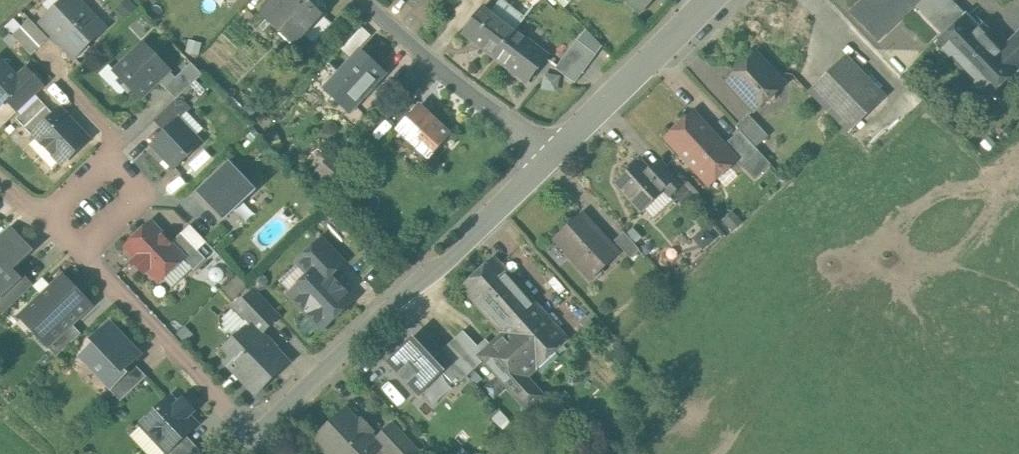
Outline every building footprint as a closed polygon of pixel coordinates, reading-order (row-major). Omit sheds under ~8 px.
[(67,1),(66,0),(57,0),(55,2),(55,7),(58,9),(43,24),(74,57),(104,28),(78,0),(67,0),(67,1)] [(285,3),(282,0),(274,0),(261,14),(294,45),(304,34),(322,15),(322,14),(307,0),(288,0),(285,3)] [(491,12),(484,6),(463,34),(495,58),(516,31),(515,30),(525,17),(503,0),(500,0),(491,12)] [(642,12),(654,0),(630,0),(642,12)] [(850,12),(878,41),(916,5),(945,36),(966,15),(951,0),(862,0),(850,12)] [(322,15),(304,34),(315,43),(332,24),(322,15)] [(966,15),(945,36),(937,43),(990,98),(1018,70),(1018,69),(1018,67),(1018,33),(1001,51),(966,15)] [(30,19),(13,36),(32,56),(49,39),(30,19)] [(547,55),(516,31),(496,58),(527,82),(547,55)] [(577,40),(556,69),(575,83),(597,55),(577,40)] [(176,78),(144,45),(115,72),(121,77),(116,82),(129,94),(133,90),(141,98),(159,81),(166,88),(176,78)] [(340,74),(325,90),(349,112),(385,73),(361,51),(340,74)] [(785,84),(758,54),(747,64),(743,63),(738,68),(738,72),(728,82),(755,111),(764,103),(771,103),(775,99),(776,92),(785,84)] [(886,96),(847,56),(810,92),(848,132),(886,96)] [(0,60),(0,106),(7,100),(7,99),(33,75),(27,68),(17,78),(0,60)] [(176,78),(166,88),(177,100),(180,96),(203,75),(192,63),(176,78)] [(330,64),(315,81),(325,90),(340,74),(330,64)] [(33,75),(7,99),(7,100),(19,112),(45,87),(33,75)] [(177,100),(154,121),(165,133),(178,120),(191,108),(180,96),(177,100)] [(39,98),(17,119),(33,136),(35,134),(55,116),(39,98)] [(452,135),(420,105),(407,119),(412,123),(402,134),(429,160),(452,135)] [(89,140),(61,110),(55,116),(35,134),(63,164),(89,140)] [(724,146),(693,113),(667,138),(710,185),(736,161),(737,160),(724,146)] [(769,136),(749,114),(736,126),(740,131),(756,147),(769,136)] [(165,133),(153,144),(176,167),(200,144),(178,120),(165,133)] [(756,147),(740,131),(724,146),(737,160),(736,161),(742,167),(751,159),(759,151),(756,147)] [(769,162),(759,151),(751,159),(761,169),(769,162)] [(342,166),(331,156),(316,172),(327,182),(342,166)] [(683,183),(663,161),(650,173),(665,190),(665,191),(669,196),(683,183)] [(640,163),(617,183),(643,211),(665,191),(665,190),(650,173),(640,163)] [(231,164),(200,193),(224,220),(233,212),(245,201),(256,190),(231,164)] [(152,220),(156,227),(158,226),(166,238),(183,227),(171,207),(152,220)] [(619,253),(583,215),(556,240),(591,279),(619,253)] [(170,244),(151,224),(127,247),(138,258),(134,262),(135,264),(135,263),(144,272),(144,273),(145,274),(149,270),(160,281),(183,259),(184,258),(170,244)] [(0,240),(0,299),(21,280),(12,271),(32,251),(12,230),(0,240)] [(640,250),(624,232),(615,241),(631,258),(640,250)] [(207,259),(182,233),(170,244),(184,258),(183,259),(194,271),(207,259)] [(342,266),(319,242),(299,261),(311,274),(321,264),(332,276),(342,266)] [(495,258),(462,288),(487,317),(496,309),(491,304),(516,281),(495,258)] [(332,276),(321,264),(311,274),(290,294),(306,312),(307,310),(324,329),(355,300),(344,289),(343,290),(336,283),(337,282),(332,276)] [(65,276),(31,308),(32,309),(24,316),(37,329),(34,332),(47,347),(72,323),(70,321),(79,313),(81,315),(89,307),(76,293),(79,290),(65,276)] [(0,299),(0,311),(3,314),(29,289),(21,280),(0,299)] [(516,281),(491,304),(496,309),(487,317),(503,335),(536,371),(569,340),(516,281)] [(278,318),(254,292),(236,309),(251,325),(251,324),(261,335),(278,318)] [(72,323),(47,347),(57,357),(81,334),(72,323)] [(124,340),(125,339),(110,323),(92,340),(95,343),(81,356),(110,388),(111,388),(127,373),(124,370),(133,362),(139,356),(124,340)] [(261,335),(251,324),(251,325),(227,348),(234,355),(226,362),(257,394),(288,364),(261,335)] [(536,371),(503,335),(480,356),(529,412),(545,397),(528,378),(536,371)] [(443,372),(413,340),(390,362),(420,394),(443,372)] [(133,362),(124,370),(127,373),(111,388),(110,388),(109,389),(121,401),(147,377),(133,362)] [(161,453),(171,453),(197,427),(189,419),(193,415),(179,402),(175,406),(168,398),(137,430),(161,453)] [(346,410),(316,439),(330,453),(374,453),(381,448),(375,441),(368,434),(370,432),(361,422),(359,424),(346,410)] [(392,424),(375,441),(381,448),(387,453),(415,453),(418,451),(392,424)]
